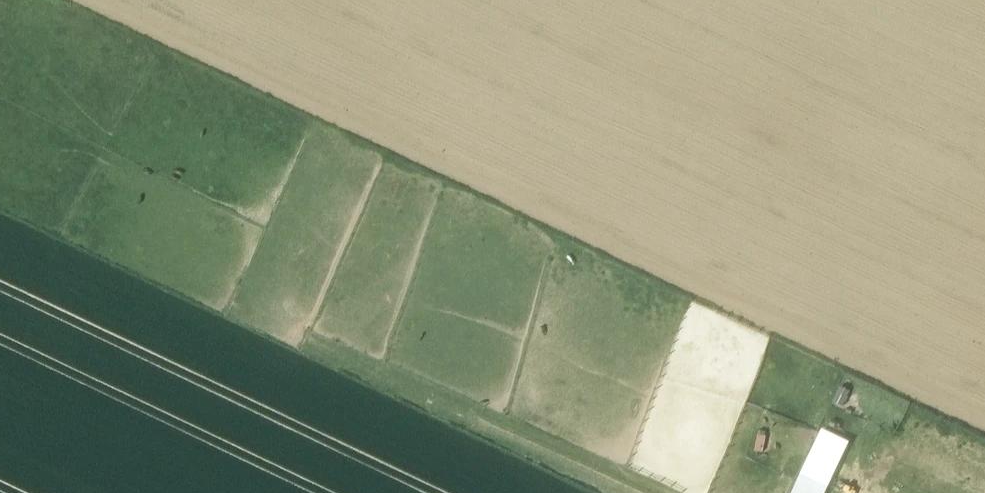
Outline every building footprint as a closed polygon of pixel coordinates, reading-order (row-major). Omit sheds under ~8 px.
[(827,486),(799,473),(790,492),(824,492),(827,486)]
